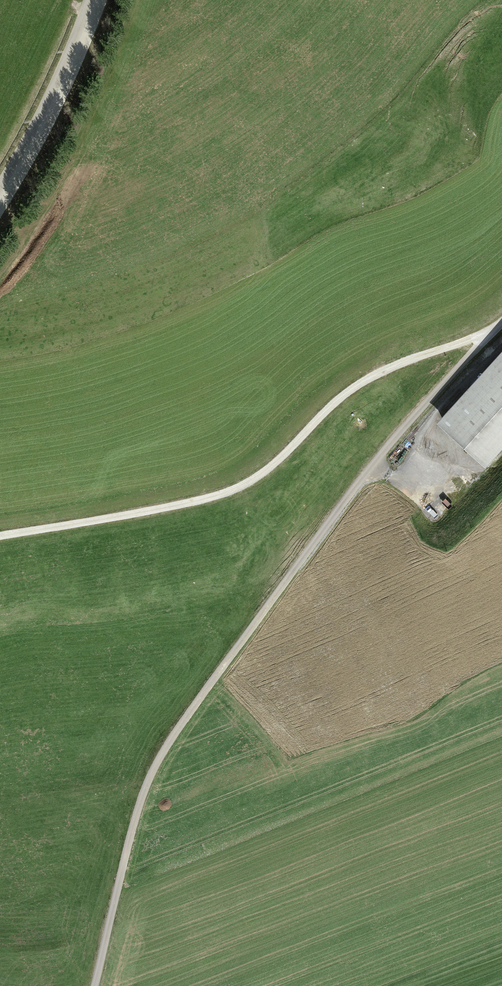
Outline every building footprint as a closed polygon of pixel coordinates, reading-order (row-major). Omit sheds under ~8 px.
[(438,423),(485,466),(501,448),(501,353),(438,423)]
